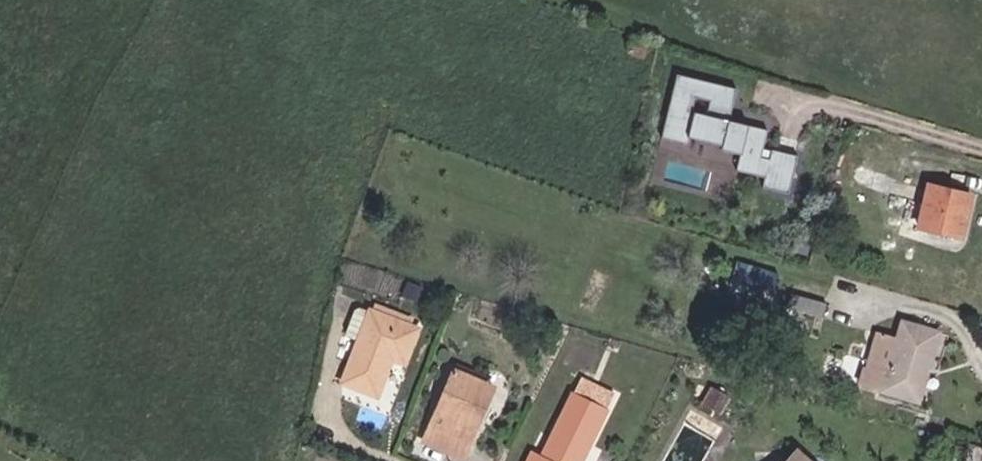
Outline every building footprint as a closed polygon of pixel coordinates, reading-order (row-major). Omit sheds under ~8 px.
[(774,141),(781,114),(742,104),(750,73),(690,58),(675,122),(700,128),(702,122),(735,130),(734,136),(753,141),(750,154),(778,161),(775,171),(802,178),(811,140),(785,133),(782,143),(774,141)] [(928,211),(971,223),(981,178),(939,167),(928,211)] [(397,298),(428,311),(430,305),(399,292),(397,298)] [(365,364),(402,380),(416,348),(426,352),(441,317),(428,311),(397,298),(393,297),(393,299),(382,294),(378,296),(375,303),(377,307),(387,312),(365,364)] [(870,366),(928,384),(948,318),(910,306),(907,319),(890,314),(879,349),(874,348),(870,366)] [(439,421),(479,438),(497,398),(491,396),(503,368),(467,353),(439,421)] [(491,396),(497,398),(509,370),(503,368),(491,396)] [(588,457),(621,395),(590,379),(557,441),(546,435),(535,457),(543,460),(582,460),(585,455),(588,457)]
